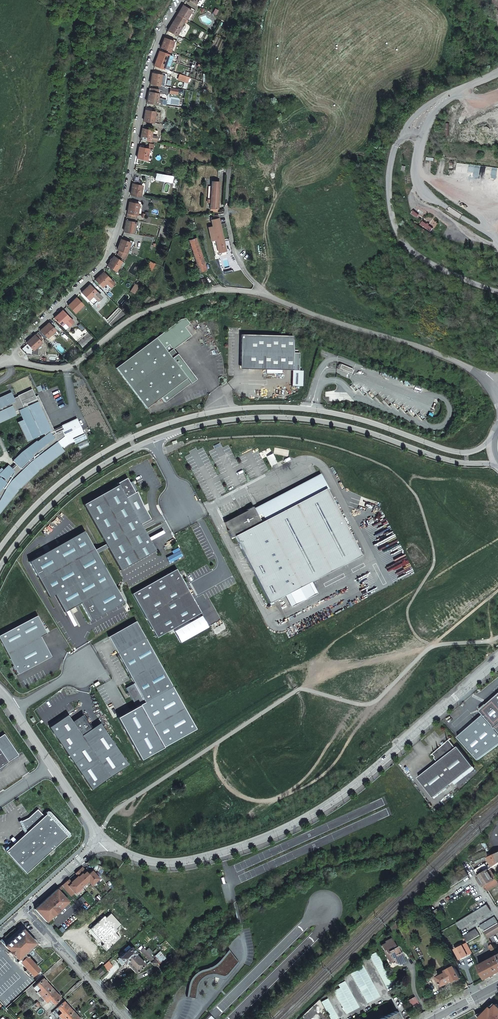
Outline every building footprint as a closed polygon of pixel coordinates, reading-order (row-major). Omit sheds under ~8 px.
[(186,20),(192,10),(183,5),(177,14),(178,15),(185,19),(186,20)] [(189,22),(195,10),(192,9),(192,10),(186,20),(189,22)] [(168,30),(176,36),(178,32),(181,33),(184,27),(181,26),(185,19),(178,15),(174,21),(173,21),(168,30)] [(160,48),(173,53),(177,43),(164,37),(160,48)] [(170,55),(159,51),(154,65),(154,66),(163,69),(165,64),(167,65),(170,55)] [(150,84),(160,85),(165,87),(167,76),(162,75),(152,73),(150,84)] [(159,93),(149,91),(147,102),(157,104),(158,98),(159,93)] [(143,121),(153,123),(155,112),(145,110),(143,121)] [(140,139),(151,141),(155,131),(142,128),(140,139)] [(147,160),(148,158),(149,149),(139,147),(137,158),(138,158),(147,160)] [(214,212),(218,212),(220,182),(212,182),(212,186),(208,186),(208,190),(211,190),(211,199),(208,199),(208,203),(211,203),(211,210),(214,210),(214,212)] [(131,194),(141,196),(143,184),(133,183),(131,194)] [(137,215),(139,204),(129,202),(127,213),(135,214),(137,215)] [(227,254),(226,250),(219,215),(214,215),(214,218),(212,218),(213,226),(209,227),(212,240),(215,257),(227,254)] [(135,232),(137,222),(126,220),(124,229),(124,231),(135,232)] [(199,271),(207,269),(196,234),(188,236),(191,244),(192,248),(193,251),(194,254),(196,263),(193,264),(194,267),(198,266),(199,271)] [(127,239),(126,240),(121,239),(119,245),(117,249),(120,250),(128,252),(130,253),(135,242),(127,239)] [(128,252),(120,250),(117,255),(124,259),(128,252)] [(108,265),(116,270),(123,262),(114,256),(109,262),(108,265)] [(125,264),(123,262),(116,270),(119,272),(125,264)] [(109,286),(113,282),(102,271),(95,278),(102,286),(105,282),(109,286)] [(93,304),(101,296),(90,283),(80,292),(89,302),(90,301),(93,304)] [(75,311),(83,303),(76,295),(68,303),(75,311)] [(69,325),(74,320),(63,308),(54,316),(61,324),(65,320),(69,325)] [(181,319),(179,320),(184,327),(189,323),(185,318),(181,319)] [(165,402),(195,379),(169,344),(187,331),(179,320),(116,368),(147,408),(161,397),(165,402)] [(47,337),(56,329),(49,321),(44,326),(40,329),(47,337)] [(187,331),(169,344),(173,349),(191,335),(187,331)] [(34,350),(42,342),(35,334),(26,342),(34,350)] [(294,336),(240,336),(240,366),(243,370),(299,371),(300,353),(293,353),(293,340),(294,336)] [(15,413),(14,411),(19,408),(19,409),(23,407),(22,406),(29,403),(29,404),(38,400),(38,397),(38,396),(35,397),(34,395),(31,388),(17,394),(17,395),(13,397),(10,391),(0,396),(0,420),(15,413)] [(33,444),(19,455),(13,461),(15,463),(11,467),(8,465),(3,470),(0,473),(0,474),(5,479),(4,480),(0,477),(0,512),(18,490),(17,490),(21,487),(31,478),(35,474),(38,471),(41,468),(42,468),(64,451),(59,445),(61,444),(64,448),(68,445),(74,442),(75,444),(86,439),(76,417),(61,424),(62,427),(54,431),(41,403),(38,400),(29,404),(29,403),(22,406),(23,407),(19,409),(26,423),(24,424),(31,438),(33,437),(43,433),(44,435),(33,444)] [(26,423),(19,409),(18,409),(22,419),(17,421),(26,441),(31,438),(24,424),(26,423)] [(254,509),(261,522),(326,488),(319,475),(254,509)] [(83,504),(102,538),(120,570),(155,550),(140,524),(151,519),(147,511),(145,512),(142,506),(143,505),(137,491),(135,492),(129,482),(126,478),(117,483),(118,485),(83,504)] [(362,556),(326,488),(261,522),(254,509),(253,506),(247,510),(248,511),(226,522),(230,529),(227,530),(231,537),(234,536),(269,603),(362,556)] [(123,601),(83,531),(40,555),(31,561),(40,581),(49,597),(54,594),(64,611),(81,602),(90,620),(123,601)] [(176,569),(132,594),(156,637),(200,613),(176,569)] [(40,636),(46,633),(37,615),(0,635),(0,639),(19,673),(51,656),(40,636)] [(144,637),(135,621),(108,636),(117,653),(144,637)] [(116,717),(135,751),(140,759),(195,729),(184,709),(144,637),(117,653),(133,683),(125,688),(136,707),(116,717)] [(480,710),(484,715),(495,727),(497,731),(497,694),(480,710)] [(124,761),(126,760),(100,723),(91,728),(82,715),(72,721),(67,714),(49,727),(84,780),(92,789),(119,771),(124,761)] [(484,715),(458,737),(478,760),(497,743),(497,731),(484,715)] [(18,755),(4,734),(0,737),(0,767),(18,755)] [(438,761),(418,776),(433,797),(473,766),(458,746),(455,748),(449,739),(433,753),(435,756),(434,757),(438,761)] [(5,851),(6,852),(26,873),(69,833),(49,811),(43,816),(37,809),(28,818),(21,821),(23,826),(21,827),(24,833),(5,851)] [(497,863),(497,853),(495,854),(491,856),(489,857),(493,864),(492,865),(493,866),(494,866),(496,864),(497,863)] [(71,895),(84,883),(88,880),(92,884),(98,878),(91,870),(88,873),(86,871),(83,874),(78,869),(75,872),(74,873),(78,876),(71,882),(68,879),(64,882),(68,886),(65,889),(71,895)] [(494,880),(488,869),(482,872),(477,876),(483,886),(494,880)] [(497,884),(497,881),(497,879),(486,885),(484,886),(486,890),(488,889),(488,890),(497,884)] [(57,889),(59,891),(63,887),(65,889),(68,886),(64,882),(57,889)] [(47,921),(68,901),(59,891),(57,889),(35,909),(47,921)] [(460,929),(478,918),(491,910),(487,904),(477,910),(465,918),(456,923),(460,929)] [(484,931),(497,923),(497,922),(495,917),(480,926),(483,932),(484,931)] [(497,932),(497,923),(484,931),(489,938),(497,932)] [(5,946),(6,947),(25,968),(32,976),(39,970),(24,954),(35,943),(23,929),(5,946)] [(476,929),(464,936),(466,940),(467,943),(480,935),(476,929)] [(402,952),(401,952),(400,949),(399,950),(397,946),(392,938),(385,942),(386,943),(381,945),(384,950),(385,949),(387,953),(386,954),(388,958),(390,958),(392,961),(397,959),(400,964),(406,961),(402,952)] [(462,945),(455,949),(460,959),(467,955),(462,945)] [(136,953),(131,947),(119,958),(125,964),(126,963),(136,973),(145,965),(135,954),(136,953)] [(157,963),(152,957),(143,948),(140,951),(154,965),(157,963)] [(189,981),(186,996),(195,998),(196,989),(198,983),(201,979),(205,976),(210,974),(216,975),(221,977),(225,976),(227,975),(236,964),(238,962),(228,950),(223,956),(218,962),(214,965),(207,968),(202,970),(197,972),(192,976),(189,981)] [(393,984),(385,970),(376,951),(369,954),(387,987),(393,984)] [(479,966),(480,968),(486,979),(490,977),(497,973),(497,955),(479,966)] [(362,962),(356,965),(358,969),(352,972),(367,1002),(380,996),(362,962)] [(454,981),(460,977),(454,965),(445,970),(445,971),(437,976),(440,983),(441,985),(453,980),(454,981)] [(103,973),(100,969),(99,969),(94,974),(98,978),(103,973)] [(42,997),(52,989),(43,979),(34,988),(42,997)] [(346,979),(339,983),(340,986),(334,989),(347,1013),(359,1006),(346,979)] [(61,998),(52,989),(42,997),(46,1002),(49,999),(54,1004),(61,998)] [(438,1004),(444,1001),(439,993),(435,996),(434,996),(438,1004)] [(409,1007),(417,1003),(414,996),(406,1001),(409,1007)] [(328,997),(321,1001),(325,1007),(331,1018),(334,1018),(339,1017),(328,997)] [(319,998),(311,1007),(314,1014),(317,1015),(319,1018),(320,1018),(330,1018),(329,1017),(319,998)] [(62,1018),(64,1018),(72,1012),(64,1002),(52,1013),(57,1018),(59,1016),(62,1018)] [(496,1003),(482,1018),(497,1018),(497,1005),(496,1003)] [(311,1007),(300,1017),(301,1018),(309,1018),(310,1018),(314,1014),(311,1007)] [(394,1011),(378,1018),(399,1018),(394,1011)]
